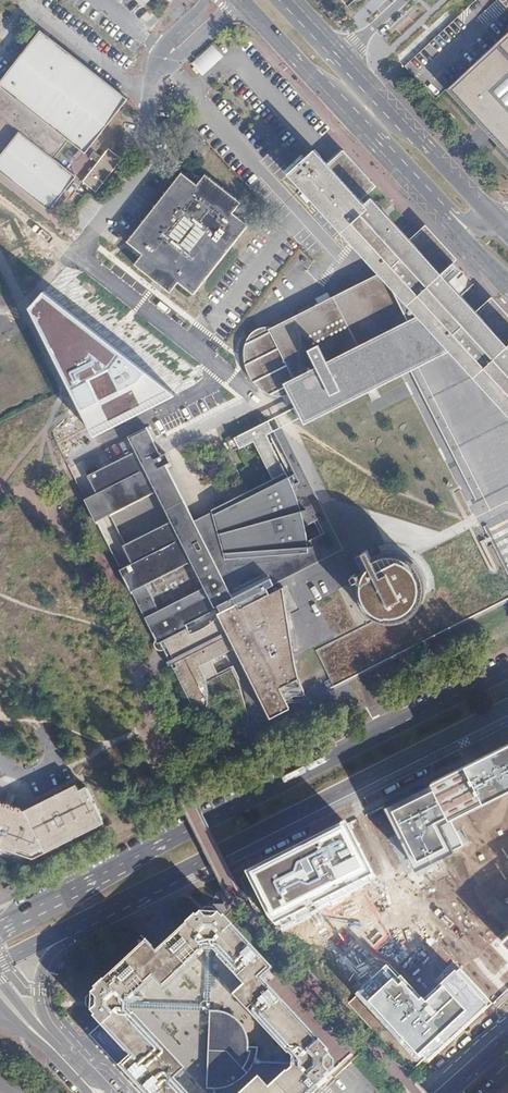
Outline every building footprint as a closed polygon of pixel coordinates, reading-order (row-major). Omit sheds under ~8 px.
[(342,12),(356,0),(331,0),(342,12)] [(447,88),(507,31),(507,6),(507,5),(504,1),(503,0),(476,0),(405,65),(436,98),(447,88)] [(84,152),(85,153),(127,99),(40,30),(0,82),(0,117),(19,131),(0,156),(0,172),(49,210),(76,176),(53,159),(68,140),(80,149),(84,152)] [(447,88),(507,153),(507,143),(494,129),(496,127),(485,116),(483,117),(477,110),(485,102),(474,90),(482,82),(490,90),(507,74),(507,31),(470,66),(447,88)] [(224,57),(213,44),(192,64),(203,76),(224,57)] [(490,90),(482,82),(474,90),(485,102),(477,110),(483,117),(485,116),(496,127),(494,129),(507,143),(507,74),(490,90)] [(78,160),(84,152),(80,149),(74,158),(78,160)] [(121,160),(108,149),(83,182),(96,192),(121,160)] [(189,155),(182,151),(181,149),(177,154),(179,155),(185,160),(189,155)] [(503,324),(505,322),(497,313),(495,315),(469,287),(473,283),(455,264),(461,259),(458,256),(452,261),(448,264),(437,252),(440,250),(431,241),(429,243),(418,231),(419,230),(418,229),(417,230),(390,202),(381,210),(374,203),(375,202),(371,199),(380,191),(342,149),(326,163),(310,179),(324,195),(317,201),(321,205),(319,207),(348,238),(350,237),(356,243),(354,245),(355,246),(357,244),(369,257),(367,259),(368,260),(370,258),(382,271),(380,274),(378,274),(348,290),(334,298),(319,305),(321,309),(316,312),(313,308),(293,318),(298,328),(287,334),(280,329),(273,327),(268,326),(262,326),(258,328),(252,333),(248,338),(246,344),(246,348),(246,359),(251,372),(254,378),(257,382),(261,387),(264,389),(268,391),(276,394),(281,395),(287,405),(289,404),(288,402),(304,395),(306,400),(294,407),(296,412),(299,417),(363,384),(372,379),(391,370),(397,367),(396,363),(406,358),(412,370),(456,457),(448,461),(488,541),(503,571),(505,573),(507,572),(507,483),(505,484),(498,469),(494,470),(486,455),(478,459),(473,450),(482,444),(466,425),(403,351),(434,336),(438,334),(446,344),(488,388),(490,387),(501,399),(499,401),(501,402),(502,401),(507,407),(507,329),(503,324)] [(313,149),(297,165),(302,171),(319,156),(313,149)] [(100,157),(93,152),(90,157),(96,162),(100,157)] [(310,179),(326,163),(319,156),(302,171),(297,165),(287,173),(290,177),(301,189),(304,186),(316,200),(314,202),(315,203),(317,201),(324,195),(310,179)] [(232,213),(196,185),(181,173),(127,241),(142,254),(178,282),(193,294),(248,225),(232,213)] [(205,174),(196,185),(232,213),(240,203),(205,174)] [(178,282),(142,254),(135,264),(170,292),(178,282)] [(85,318),(67,304),(47,286),(30,306),(80,413),(92,439),(176,395),(85,318)] [(273,327),(280,329),(287,334),(298,328),(293,318),(273,327)] [(466,425),(482,444),(507,476),(507,407),(502,401),(501,402),(499,401),(501,399),(490,387),(488,388),(446,344),(438,334),(434,336),(403,351),(466,425)] [(372,379),(363,384),(371,401),(380,397),(372,379)] [(273,431),(271,426),(268,420),(234,436),(239,448),(254,441),(272,478),(248,490),(247,491),(212,509),(213,511),(195,520),(166,464),(171,461),(166,452),(160,455),(156,449),(153,442),(154,441),(147,426),(128,436),(136,450),(90,474),(99,492),(85,499),(96,521),(111,514),(135,562),(120,569),(155,637),(154,638),(154,639),(153,641),(153,643),(154,646),(156,647),(158,649),(160,649),(162,649),(164,648),(165,647),(166,645),(173,658),(177,666),(174,668),(201,720),(202,719),(204,714),(206,710),(208,706),(209,701),(210,697),(210,693),(210,688),(209,684),(208,680),(209,680),(215,691),(240,679),(234,666),(219,673),(213,659),(237,647),(272,716),(290,707),(287,700),(294,696),(304,691),(298,671),(297,668),(297,666),(293,641),(283,586),(270,593),(267,587),(274,583),(267,571),(263,561),(299,556),(298,552),(309,551),(308,546),(308,541),(307,534),(305,525),(315,520),(296,482),(293,484),(289,476),(291,475),(288,470),(272,436),(270,437),(271,438),(269,439),(266,434),(273,431)] [(446,585),(431,592),(425,595),(426,588),(425,584),(424,578),(422,573),(418,567),(414,562),(409,558),(404,555),(397,554),(392,553),(387,553),(380,554),(375,556),(369,559),(364,564),(360,569),(357,576),(356,581),(338,590),(340,595),(358,629),(319,648),(317,649),(336,685),(337,684),(362,672),(464,620),(462,616),(446,585)] [(469,767),(487,804),(507,793),(507,747),(469,767)] [(455,820),(487,804),(469,767),(436,783),(455,820)] [(37,856),(116,816),(117,815),(98,776),(90,780),(84,783),(85,786),(78,789),(76,787),(26,811),(23,812),(21,817),(20,816),(14,809),(11,808),(12,805),(3,803),(2,805),(1,805),(0,805),(0,849),(1,850),(4,852),(7,853),(12,853),(15,852),(18,851),(21,849),(32,852),(34,858),(37,856)] [(466,842),(456,823),(455,820),(436,783),(398,802),(410,827),(425,858),(427,861),(427,862),(446,852),(466,842)] [(3,803),(12,805),(14,799),(5,796),(3,803)] [(349,827),(258,872),(282,919),(372,873),(349,827)] [(398,902),(409,890),(399,880),(387,893),(398,902)] [(283,980),(273,970),(274,969),(225,917),(224,919),(220,915),(214,919),(207,919),(202,914),(203,914),(202,914),(198,918),(197,916),(158,952),(148,942),(95,990),(97,992),(93,996),(97,1001),(97,1008),(92,1013),(96,1018),(95,1019),(100,1025),(90,1035),(123,1071),(143,1092),(314,1092),(315,1091),(328,1080),(326,1078),(331,1074),(330,1074),(331,1072),(352,1054),(341,1043),(312,1011),(283,980)] [(388,962),(354,994),(419,1065),(490,1000),(462,969),(425,1003),(388,962)]
